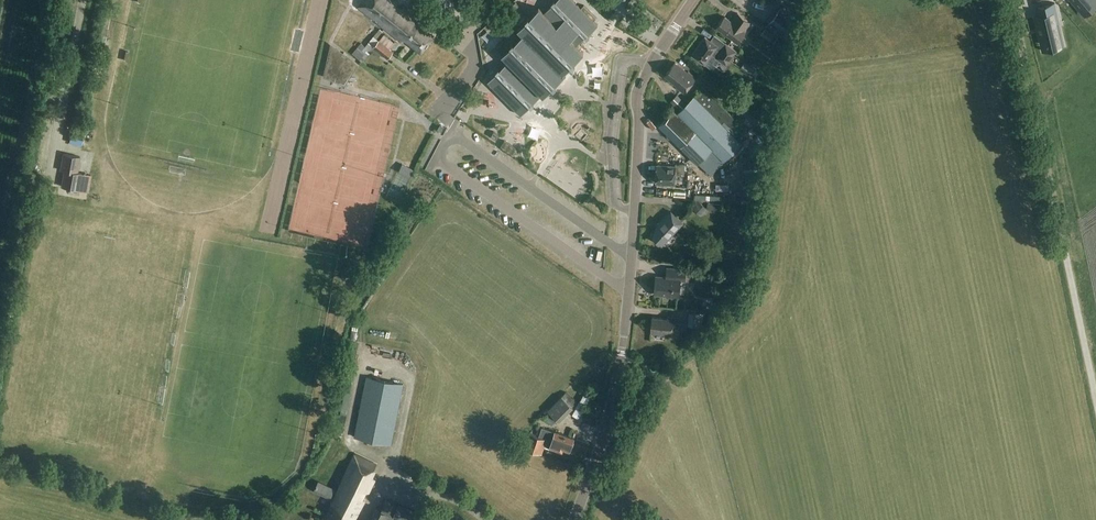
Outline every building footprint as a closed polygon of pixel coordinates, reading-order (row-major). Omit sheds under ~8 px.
[(397,5),(399,3),(395,0),(365,0),(360,6),(402,41),(404,38),(421,53),(434,36),(418,22),(420,20),(405,8),(403,10),(397,5)] [(523,112),(530,106),(531,107),(534,104),(533,103),(542,94),(543,96),(552,86),(554,88),(556,85),(553,81),(571,63),(573,65),(576,62),(575,61),(581,55),(584,52),(576,45),(585,36),(587,38),(590,35),(589,34),(588,34),(598,25),(594,21),(597,18),(584,5),(581,8),(573,0),(556,0),(555,1),(555,0),(554,0),(551,3),(552,4),(544,12),(539,7),(529,17),(528,16),(526,18),(527,19),(517,29),(516,27),(496,47),(502,54),(508,61),(500,69),(499,68),(496,71),(497,72),(490,79),(488,81),(521,115),(523,112)] [(1084,15),(1095,6),(1095,3),(1094,0),(1072,0),(1084,15)] [(512,15),(520,8),(515,2),(507,9),(512,15)] [(1053,3),(1036,7),(1038,16),(1035,17),(1043,51),(1062,46),(1056,22),(1058,21),(1053,3)] [(424,10),(429,15),(430,14),(433,11),(428,6),(424,10)] [(766,26),(787,42),(791,45),(798,22),(797,22),(798,21),(779,8),(766,26)] [(751,24),(738,14),(732,22),(725,17),(717,28),(737,43),(745,32),(751,24)] [(761,34),(773,43),(778,36),(765,27),(761,34)] [(379,29),(373,36),(378,40),(379,41),(379,40),(388,47),(392,41),(393,40),(379,28),(379,29)] [(353,52),(353,54),(362,62),(363,61),(371,50),(377,56),(380,52),(374,47),(379,41),(378,40),(373,36),(365,45),(365,46),(362,43),(361,43),(353,52)] [(712,55),(726,65),(734,54),(736,52),(725,43),(722,49),(705,37),(692,55),(705,64),(712,55)] [(374,47),(380,52),(388,59),(388,58),(393,52),(394,51),(388,47),(379,40),(379,41),(374,47)] [(325,75),(344,81),(355,65),(336,50),(336,51),(334,51),(331,51),(325,75)] [(758,71),(745,61),(743,64),(740,67),(740,68),(754,77),(758,71)] [(676,62),(665,75),(677,85),(676,86),(684,93),(696,78),(688,71),(687,72),(676,62)] [(738,122),(721,105),(719,103),(710,94),(703,87),(686,104),(677,95),(671,101),(680,111),(677,113),(674,110),(659,125),(698,163),(710,175),(724,161),(750,134),(738,122)] [(335,94),(301,93),(301,105),(312,105),(312,101),(335,101),(335,94)] [(763,121),(744,108),(741,112),(760,125),(763,121)] [(96,133),(86,131),(83,130),(81,139),(79,150),(92,152),(96,133)] [(496,140),(500,136),(494,131),(490,136),(496,140)] [(500,147),(513,156),(518,150),(504,141),(500,147)] [(63,185),(79,188),(82,172),(78,172),(81,156),(65,153),(62,169),(66,170),(63,185)] [(684,175),(685,163),(676,163),(675,165),(657,164),(656,183),(675,184),(676,174),(684,175)] [(662,244),(682,222),(671,212),(655,229),(658,231),(653,236),(662,244)] [(685,281),(686,270),(667,268),(667,277),(656,276),(654,294),(667,295),(666,297),(679,298),(680,280),(685,281)] [(676,335),(678,318),(666,317),(666,319),(652,318),(650,333),(676,335)] [(354,358),(371,360),(372,352),(355,350),(354,358)] [(404,384),(366,377),(354,437),(392,444),(404,384)] [(548,410),(559,421),(573,408),(572,406),(576,402),(566,392),(548,410)] [(569,450),(574,438),(542,427),(539,436),(530,433),(529,437),(523,435),(520,445),(542,453),(545,445),(563,451),(564,448),(569,450)] [(366,502),(364,501),(368,493),(370,494),(377,479),(372,477),(378,466),(356,455),(324,519),(325,519),(357,519),(366,502)] [(371,519),(425,519),(427,515),(399,503),(397,509),(395,514),(384,509),(377,506),(371,519)]
